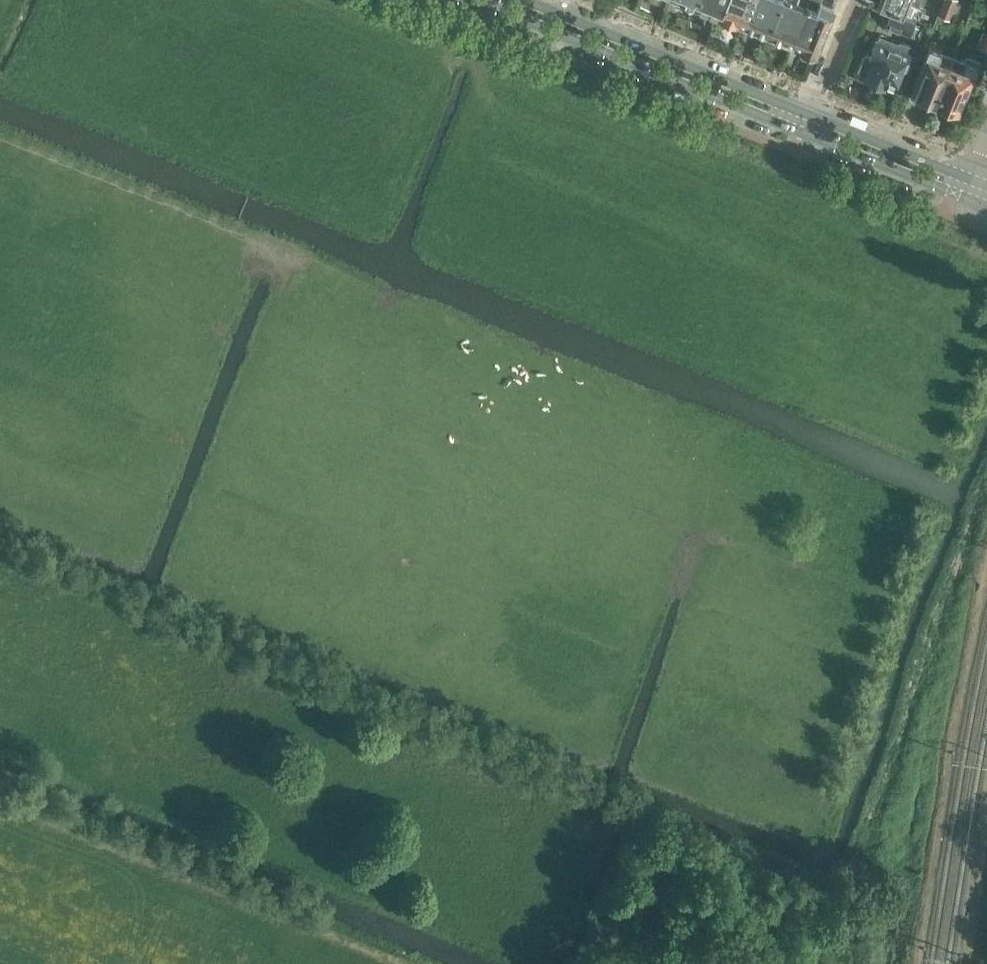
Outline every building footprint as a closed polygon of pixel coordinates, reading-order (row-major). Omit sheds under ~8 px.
[(692,8),(706,14),(712,12),(716,14),(722,0),(695,0),(692,8)] [(740,23),(750,0),(722,0),(716,14),(717,14),(719,19),(729,23),(735,21),(740,23)] [(740,23),(748,27),(750,32),(763,37),(778,0),(750,0),(740,23)] [(788,43),(805,0),(778,0),(763,37),(776,42),(780,40),(788,43)] [(788,43),(796,46),(798,51),(808,55),(814,52),(832,9),(818,3),(819,0),(805,0),(788,43)] [(872,0),(893,9),(891,13),(914,21),(915,22),(917,16),(910,13),(913,4),(916,5),(919,0),(872,0)] [(948,18),(955,0),(944,0),(938,14),(948,18)] [(914,21),(891,13),(887,24),(909,33),(914,21)] [(986,51),(986,32),(983,30),(976,47),(986,51)] [(869,56),(866,55),(862,56),(857,68),(859,74),(864,76),(864,77),(882,84),(883,83),(897,88),(910,55),(909,55),(912,47),(897,41),(894,49),(875,41),(869,56)] [(922,100),(931,103),(950,55),(927,46),(908,94),(918,98),(919,95),(924,97),(922,100)] [(950,55),(931,103),(932,104),(933,101),(934,101),(936,105),(942,108),(946,106),(956,110),(968,80),(973,82),(981,62),(965,55),(963,61),(950,55)]
